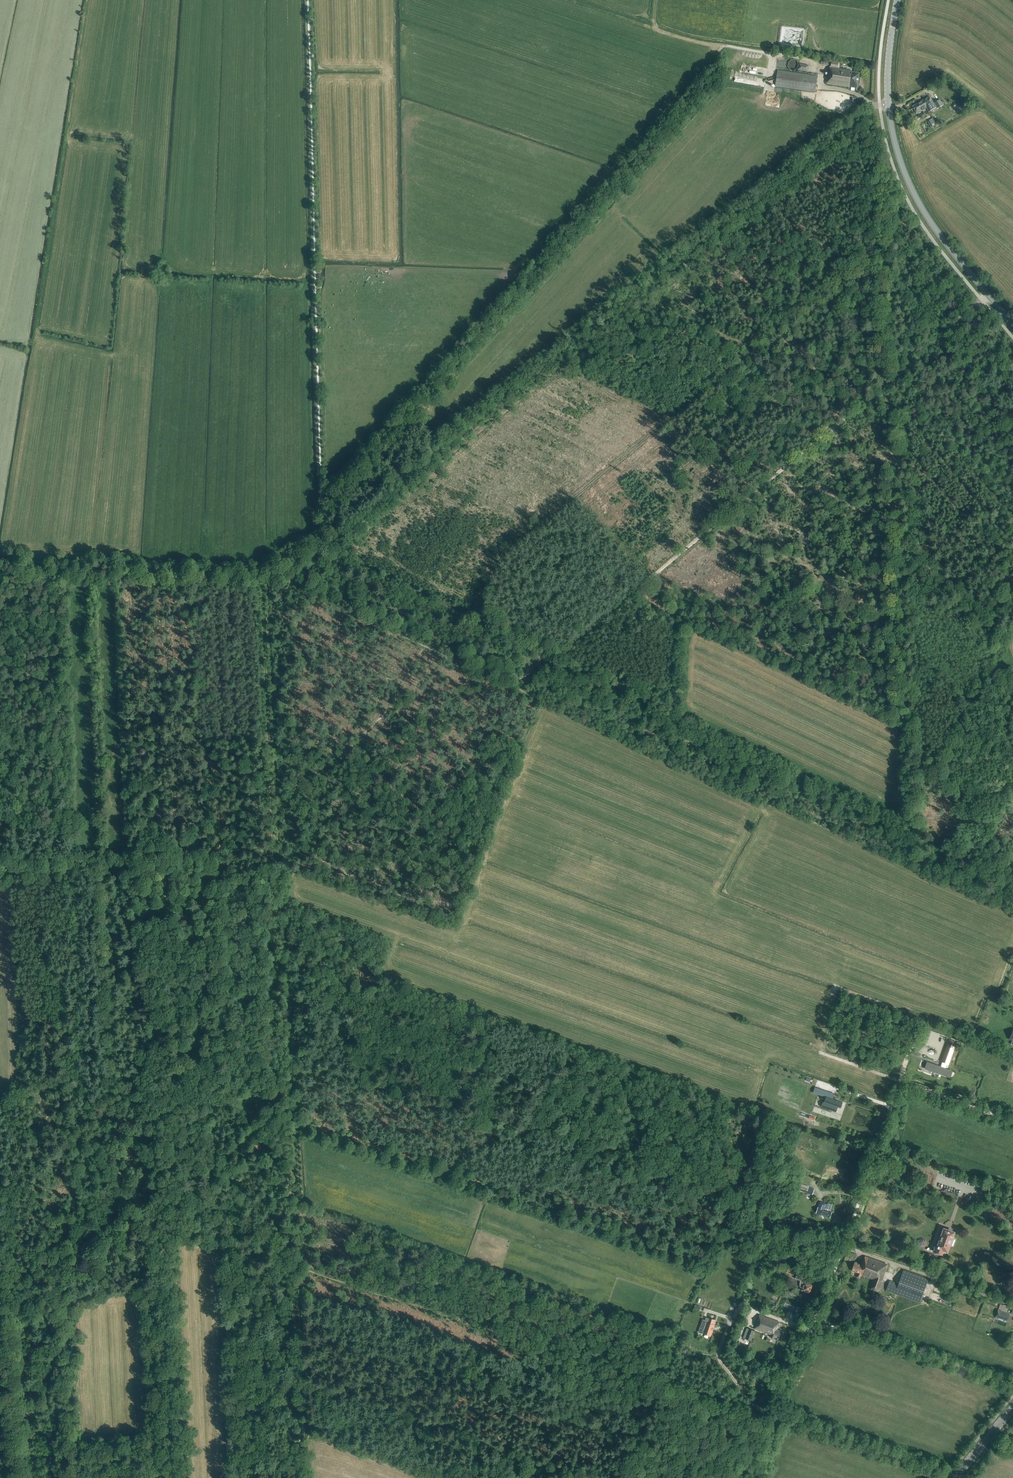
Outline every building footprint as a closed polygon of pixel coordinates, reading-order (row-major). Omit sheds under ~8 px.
[(798,66),(797,62),(794,60),(791,60),(788,63),(788,67),(790,70),(794,71),(797,69),(798,66)] [(857,86),(859,73),(850,72),(851,71),(839,69),(840,62),(830,61),(829,68),(829,72),(828,71),(826,84),(857,88),(857,86)] [(797,70),(808,73),(809,66),(799,64),(797,70)] [(815,92),(817,79),(817,76),(778,71),(775,86),(815,92)] [(921,102),(925,109),(926,108),(928,112),(936,108),(930,97),(921,102)] [(937,109),(943,105),(940,100),(934,103),(937,109)] [(920,112),(925,109),(921,102),(916,105),(920,112)] [(929,121),(932,127),(937,124),(934,118),(929,121)] [(926,1068),(926,1069),(949,1077),(949,1076),(951,1072),(951,1071),(945,1069),(947,1063),(948,1064),(954,1047),(948,1044),(942,1061),(943,1062),(941,1066),(942,1066),(941,1068),(928,1063),(926,1068)] [(823,1102),(822,1107),(836,1112),(837,1107),(838,1108),(838,1107),(841,1108),(843,1103),(833,1099),(834,1094),(827,1092),(825,1097),(826,1097),(824,1102),(823,1102)] [(801,1184),(798,1190),(812,1195),(814,1189),(809,1187),(809,1186),(801,1184)] [(827,1205),(826,1204),(820,1202),(816,1213),(830,1218),(832,1212),(829,1212),(830,1210),(831,1210),(833,1205),(828,1203),(827,1205)] [(954,1237),(954,1235),(953,1234),(954,1232),(944,1229),(941,1236),(940,1236),(938,1240),(940,1240),(937,1248),(935,1247),(934,1252),(941,1254),(942,1252),(946,1253),(947,1251),(949,1245),(952,1246),(954,1239),(952,1239),(952,1238),(954,1237)] [(926,1254),(924,1253),(922,1258),(930,1261),(932,1255),(927,1253),(926,1254)] [(885,1269),(887,1264),(865,1256),(862,1265),(855,1262),(852,1270),(856,1272),(858,1273),(856,1277),(860,1279),(861,1275),(874,1279),(870,1289),(878,1292),(886,1269),(885,1269)] [(788,1267),(785,1273),(793,1276),(795,1270),(788,1267)] [(920,1303),(928,1279),(903,1270),(899,1284),(890,1281),(886,1291),(920,1303)] [(809,1293),(812,1285),(809,1284),(810,1281),(802,1278),(801,1280),(801,1287),(803,1287),(802,1290),(809,1293)] [(742,1310),(743,1308),(739,1306),(737,1309),(736,1308),(732,1317),(738,1320),(742,1310)] [(1007,1321),(1010,1313),(998,1309),(995,1317),(1007,1321)] [(782,1338),(784,1332),(777,1329),(780,1322),(759,1315),(754,1328),(771,1335),(770,1337),(774,1339),(776,1335),(782,1338)] [(713,1325),(715,1320),(709,1319),(708,1323),(707,1323),(703,1333),(711,1335),(714,1325),(713,1325)] [(751,1341),(755,1331),(747,1328),(743,1338),(751,1341)]
